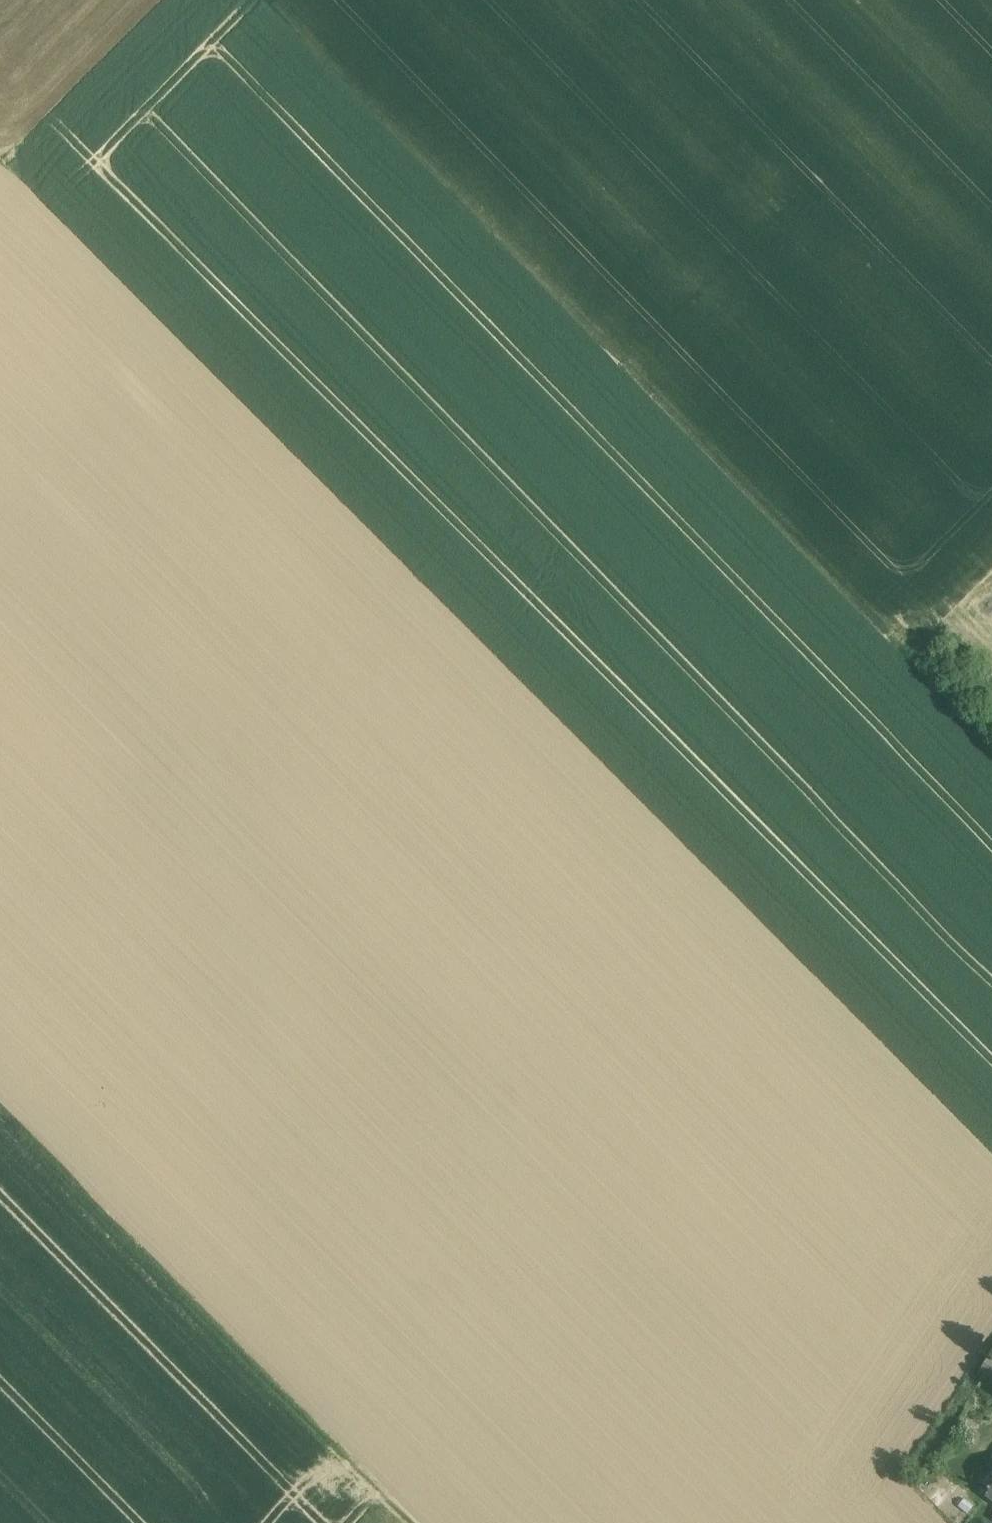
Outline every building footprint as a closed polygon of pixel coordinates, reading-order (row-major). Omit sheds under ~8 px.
[(988,1357),(979,1371),(991,1379),(991,1360),(988,1357)]
